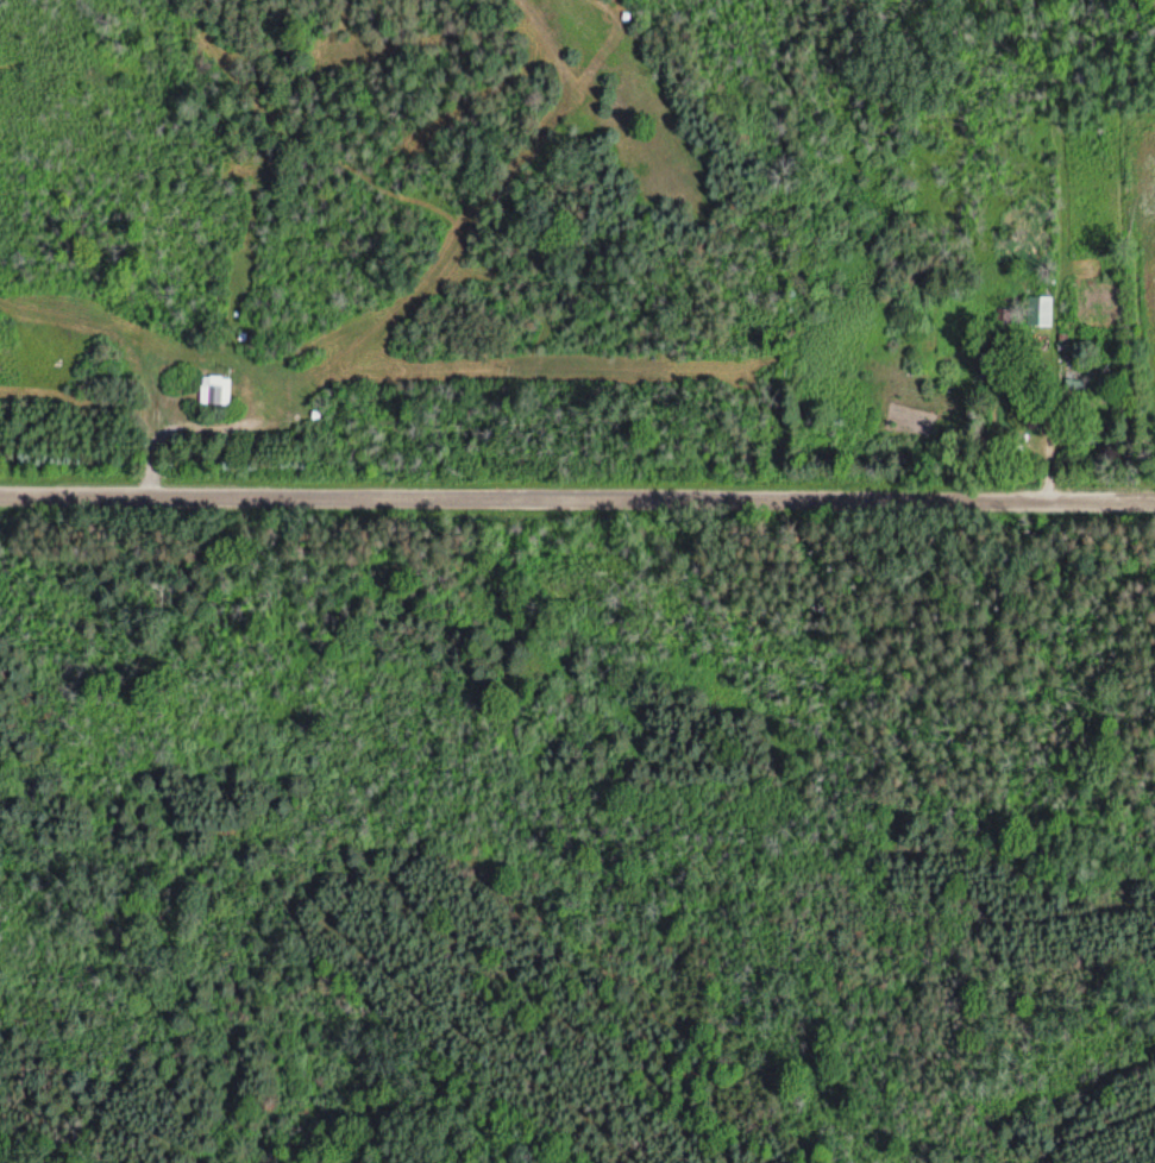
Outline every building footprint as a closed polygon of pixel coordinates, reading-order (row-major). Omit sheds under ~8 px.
[(1053,297),(1026,297),(1026,327),(1053,327),(1053,297)] [(230,406),(230,378),(209,378),(209,388),(202,388),(202,406),(230,406)]
